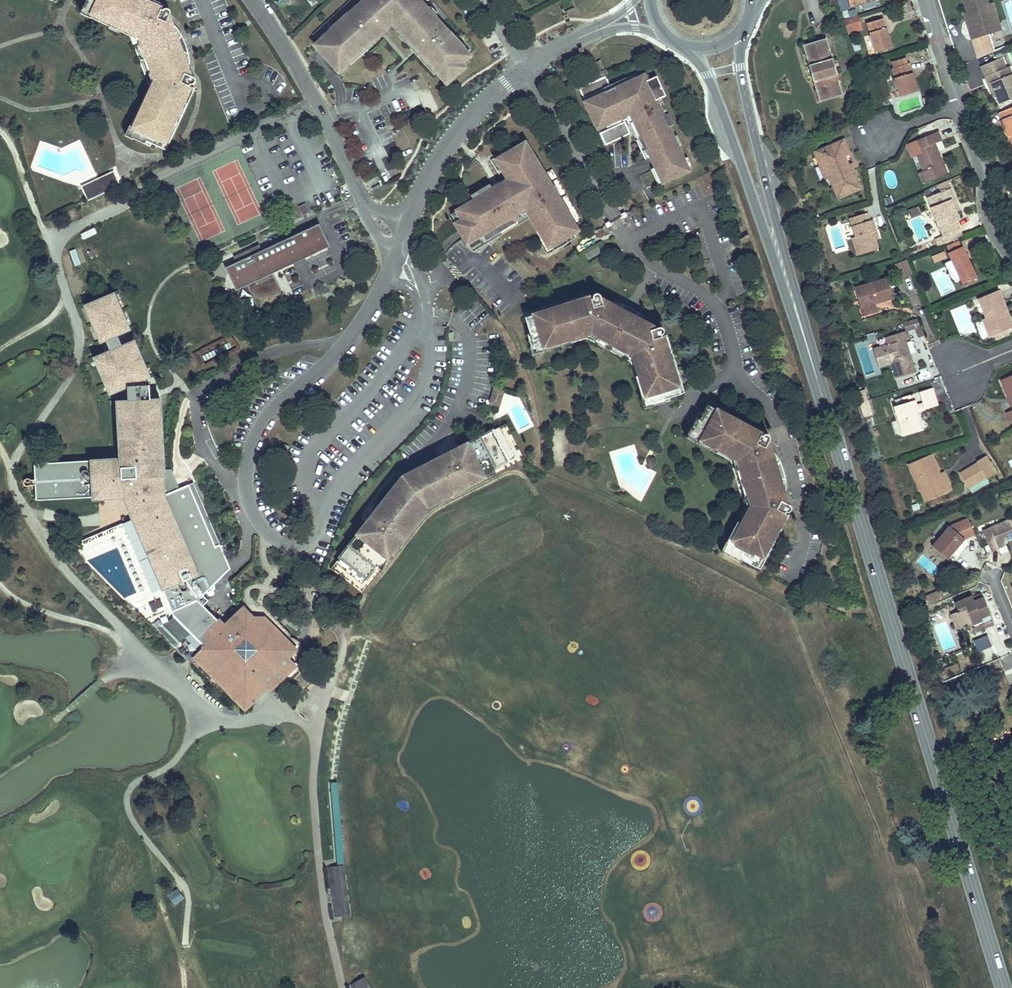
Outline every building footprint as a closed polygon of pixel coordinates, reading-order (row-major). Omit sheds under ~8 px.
[(82,8),(132,31),(151,80),(128,129),(154,141),(155,139),(168,145),(196,83),(191,80),(198,76),(199,74),(186,68),(185,63),(190,61),(190,55),(189,47),(185,47),(180,34),(182,31),(181,28),(174,19),(168,21),(168,17),(171,9),(171,6),(170,3),(167,3),(165,4),(165,6),(162,6),(164,0),(86,0),(82,8)] [(342,69),(353,60),(350,58),(354,54),(359,54),(374,41),(375,42),(391,28),(389,25),(399,16),(403,20),(402,31),(406,31),(413,38),(411,39),(435,66),(440,66),(443,70),(441,72),(450,82),(467,68),(463,64),(472,56),(480,49),(436,0),(353,0),(316,33),(332,49),(327,53),(342,69)] [(966,13),(971,29),(967,30),(977,59),(993,51),(989,35),(986,26),(993,23),(987,5),(986,0),(962,0),(966,13)] [(992,4),(987,5),(993,23),(986,26),(989,35),(1000,32),(992,4)] [(966,13),(963,15),(967,30),(971,29),(966,13)] [(863,29),(858,16),(844,21),(848,34),(863,29)] [(883,19),(867,24),(875,53),(892,48),(883,19)] [(185,47),(189,47),(187,40),(182,31),(180,34),(185,47)] [(828,40),(805,48),(823,104),(847,95),(835,62),(828,40)] [(989,86),(991,85),(996,97),(1000,106),(1011,101),(1011,76),(1009,68),(1007,69),(1002,59),(981,67),(989,86)] [(893,69),(891,69),(898,98),(916,92),(909,64),(906,65),(905,60),(891,64),(893,69)] [(605,77),(579,90),(606,146),(630,134),(624,121),(627,120),(629,124),(634,122),(642,139),(639,140),(645,151),(647,150),(660,176),(667,173),(671,179),(688,170),(668,127),(673,124),(668,114),(663,116),(655,101),(661,98),(665,96),(656,77),(646,82),(640,85),(637,79),(635,74),(609,86),(605,77)] [(640,85),(646,82),(644,76),(637,79),(640,85)] [(944,104),(941,94),(935,96),(938,106),(944,104)] [(899,115),(922,109),(919,95),(896,101),(899,115)] [(663,116),(668,114),(661,98),(655,101),(663,116)] [(1009,138),(1011,136),(1011,109),(999,115),(1008,138),(1009,138)] [(923,153),(920,154),(918,155),(924,170),(920,173),(924,183),(948,173),(935,143),(942,141),(938,132),(921,139),(924,144),(920,146),(923,153)] [(915,141),(920,154),(923,153),(920,146),(924,144),(921,139),(915,141)] [(814,155),(820,168),(824,167),(829,179),(838,201),(861,191),(851,169),(849,170),(844,158),(850,156),(844,142),(814,155)] [(471,209),(460,215),(464,221),(457,226),(474,253),(532,218),(540,232),(543,237),(545,236),(552,247),(555,252),(568,243),(565,239),(577,231),(575,227),(584,222),(552,170),(547,173),(528,143),(514,152),(512,148),(491,161),(503,181),(501,186),(500,185),(489,192),(474,201),(468,205),(471,209)] [(851,156),(850,156),(844,158),(849,170),(851,169),(856,167),(851,156)] [(560,161),(564,169),(569,166),(564,158),(560,161)] [(89,195),(93,193),(91,187),(103,181),(101,176),(113,171),(118,182),(122,180),(116,166),(83,182),(89,195)] [(824,167),(820,168),(819,169),(824,181),(829,179),(824,167)] [(91,187),(93,193),(118,182),(113,171),(101,176),(103,181),(91,187)] [(895,172),(885,173),(886,188),(896,187),(895,172)] [(938,192),(950,188),(948,181),(936,185),(938,192)] [(474,201),(489,192),(486,188),(472,197),(474,201)] [(955,206),(957,205),(950,189),(928,198),(933,211),(944,236),(961,229),(957,221),(960,220),(957,213),(955,206)] [(471,209),(468,205),(450,215),(457,226),(464,221),(460,215),(471,209)] [(875,240),(870,221),(867,213),(849,219),(855,238),(851,239),(856,256),(878,249),(875,240)] [(873,220),(870,221),(875,240),(879,239),(873,220)] [(261,310),(286,298),(274,272),(330,246),(320,224),(263,250),(260,244),(235,256),(238,262),(227,267),(237,289),(249,284),(261,310)] [(944,236),(937,239),(940,246),(944,244),(964,236),(961,229),(944,236)] [(547,250),(552,247),(545,236),(543,237),(540,232),(537,233),(547,250)] [(599,247),(584,254),(587,260),(602,254),(599,247)] [(963,247),(949,253),(963,284),(977,278),(963,247)] [(931,256),(934,264),(947,260),(944,251),(931,256)] [(913,274),(907,260),(897,263),(896,264),(903,279),(913,274)] [(864,308),(866,316),(875,313),(873,305),(894,299),(888,279),(856,288),(862,308),(864,308)] [(1003,312),(1007,310),(999,291),(979,299),(987,318),(983,320),(990,337),(1010,329),(1003,312)] [(90,536),(72,544),(85,558),(91,558),(117,547),(137,593),(127,597),(125,598),(169,643),(205,608),(203,606),(209,601),(203,595),(231,568),(220,544),(215,546),(188,484),(176,488),(168,468),(164,469),(161,418),(162,417),(161,398),(152,398),(151,388),(150,383),(148,377),(150,376),(146,367),(140,369),(134,353),(139,350),(135,340),(122,345),(117,334),(129,328),(114,293),(85,305),(101,340),(105,339),(110,350),(95,357),(99,367),(104,365),(112,381),(106,383),(110,392),(128,385),(128,400),(118,400),(119,420),(120,420),(122,457),(35,462),(37,499),(93,495),(104,495),(103,482),(119,482),(127,500),(130,500),(139,522),(93,542),(90,536)] [(533,330),(527,332),(534,354),(587,337),(632,361),(646,406),(659,402),(659,399),(687,390),(670,336),(663,338),(660,336),(663,327),(662,325),(660,324),(652,333),(649,331),(649,326),(648,323),(645,318),(639,313),(637,313),(633,314),(622,308),(620,301),(616,299),(613,299),(609,300),(601,307),(597,305),(598,300),(598,295),(596,294),(590,300),(588,299),(586,294),(556,303),(528,313),(533,330)] [(1007,310),(1003,312),(1010,329),(1011,328),(1011,321),(1007,310)] [(918,320),(905,323),(908,331),(916,329),(920,338),(925,336),(918,320)] [(910,339),(908,331),(887,337),(890,345),(888,346),(892,361),(898,379),(908,375),(917,373),(907,341),(910,339)] [(892,361),(888,346),(884,347),(888,362),(892,361)] [(146,367),(139,350),(134,353),(140,369),(146,367)] [(99,367),(106,383),(112,381),(104,365),(99,367)] [(1001,380),(1011,406),(1011,376),(1001,380)] [(505,387),(496,384),(492,399),(501,402),(505,387)] [(152,398),(161,398),(156,387),(151,388),(152,398)] [(919,391),(922,402),(935,398),(932,388),(919,391)] [(917,411),(916,404),(912,393),(902,396),(904,403),(894,406),(898,419),(902,434),(920,429),(915,412),(917,411)] [(724,550),(742,560),(744,555),(765,566),(793,512),(788,509),(789,505),(791,504),(796,501),(796,498),(796,495),(793,493),(789,494),(784,496),(783,493),(787,487),(788,483),(788,479),(787,476),(785,472),(780,470),(776,458),(777,451),(776,448),(773,445),(770,444),(765,445),(762,439),(768,435),(769,432),(768,431),(764,429),(758,430),(756,425),(758,422),(709,398),(702,412),(699,411),(688,434),(733,457),(747,506),(724,550)] [(922,402),(916,404),(917,411),(937,405),(935,398),(922,402)] [(358,532),(330,569),(360,593),(382,558),(425,508),(446,495),(527,456),(508,420),(466,442),(467,443),(432,461),(432,460),(403,475),(383,501),(384,502),(359,533),(358,532)] [(285,443),(282,450),(288,453),(290,446),(285,443)] [(931,457),(909,467),(924,503),(951,491),(944,475),(939,477),(931,457)] [(977,464),(978,466),(985,479),(987,482),(996,476),(986,459),(977,464)] [(985,479),(978,466),(961,476),(969,489),(985,479)] [(131,518),(90,536),(93,542),(139,522),(130,500),(127,500),(119,482),(103,482),(104,495),(93,495),(94,499),(122,498),(127,508),(131,518)] [(215,546),(220,544),(193,482),(188,484),(215,546)] [(983,533),(992,555),(1006,549),(1005,545),(1011,542),(1011,521),(983,533)] [(966,541),(949,528),(932,548),(949,562),(966,541)] [(91,558),(85,558),(125,598),(127,597),(89,559),(91,558)] [(956,607),(959,612),(985,601),(976,604),(974,599),(956,607)] [(985,601),(959,612),(959,614),(953,617),(958,630),(973,624),(978,635),(987,631),(982,620),(992,616),(985,601)] [(205,608),(169,643),(176,650),(178,647),(191,660),(191,663),(195,663),(211,678),(212,684),(217,684),(225,691),(228,688),(248,708),(261,694),(258,691),(267,682),(273,688),(280,681),(301,660),(299,659),(302,655),(304,650),(304,646),(302,642),(299,639),(295,637),(291,636),(291,634),(263,606),(252,606),(247,612),(244,609),(225,627),(205,608)] [(998,656),(1011,653),(1011,644),(1008,625),(992,629),(998,656)] [(295,677),(304,686),(312,673),(305,666),(295,677)] [(312,673),(304,686),(306,688),(309,685),(313,674),(312,673)] [(688,800),(687,811),(697,812),(698,801),(688,800)] [(346,864),(330,866),(336,916),(352,914),(346,864)] [(175,904),(185,897),(178,888),(168,895),(175,904)] [(352,984),(354,987),(371,987),(365,976),(352,984)]
